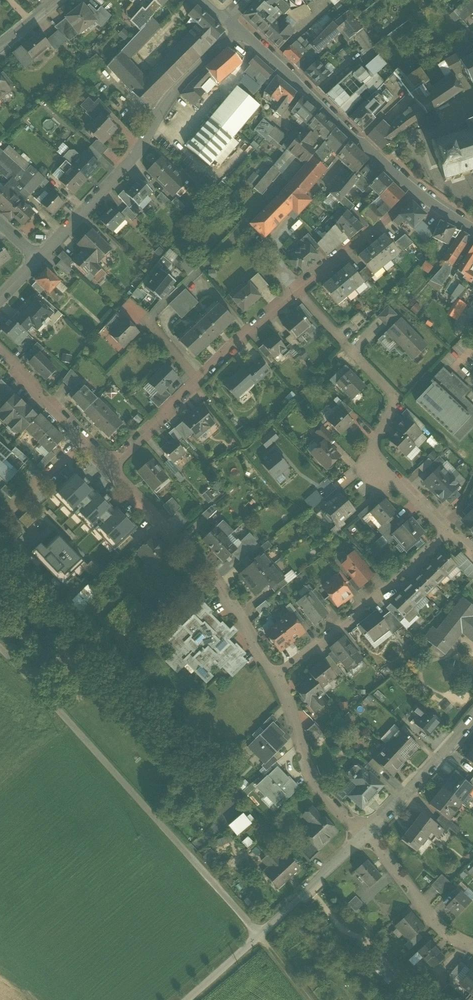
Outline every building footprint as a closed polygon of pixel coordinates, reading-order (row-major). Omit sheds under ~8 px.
[(153,8),(146,0),(139,6),(145,12),(151,18),(161,7),(157,4),(153,8)] [(260,0),(259,0),(243,17),(262,35),(274,22),(281,14),(272,6),(269,8),(260,0)] [(269,8),(272,6),(281,14),(282,15),(286,14),(292,12),(291,11),(280,1),(280,0),(260,0),(269,8)] [(472,12),(472,1),(472,0),(469,0),(465,3),(472,12)] [(465,3),(454,12),(462,22),(472,13),(472,12),(465,3)] [(304,5),(291,11),(292,12),(286,14),(295,23),(299,19),(300,20),(305,17),(306,18),(311,13),(304,5)] [(82,6),(67,18),(75,29),(79,34),(94,22),(85,10),(82,6)] [(101,8),(97,13),(90,7),(85,10),(94,22),(101,28),(111,16),(101,8)] [(224,32),(196,7),(188,16),(197,25),(215,42),(216,42),(224,32)] [(348,11),(333,23),(341,32),(348,40),(353,36),(361,29),(354,19),(348,11)] [(145,12),(137,20),(137,21),(144,27),(144,26),(152,19),(151,18),(145,12)] [(67,19),(55,28),(58,31),(65,37),(75,29),(67,19)] [(152,19),(144,26),(152,33),(159,26),(152,19)] [(139,32),(144,27),(137,21),(132,26),(139,32)] [(281,21),(277,25),(274,22),(262,35),(278,50),(294,33),(281,21)] [(321,32),(309,44),(318,52),(341,32),(333,23),(331,21),(321,32)] [(215,42),(197,25),(176,47),(194,63),(215,42)] [(139,32),(120,52),(127,60),(152,33),(144,26),(144,27),(139,32)] [(119,35),(125,40),(130,34),(123,29),(119,35)] [(374,46),(361,29),(353,36),(366,53),(374,46)] [(58,31),(47,40),(55,50),(67,40),(65,37),(58,31)] [(39,33),(22,47),(31,59),(32,58),(46,47),(48,49),(51,47),(39,33)] [(295,42),(282,54),(294,65),(294,64),(306,53),(303,50),(300,47),(295,42)] [(305,42),(300,47),(303,50),(308,45),(305,42)] [(308,45),(303,50),(306,53),(294,64),(298,69),(318,52),(309,44),(308,45)] [(22,47),(13,54),(25,68),(34,61),(32,58),(31,59),(22,47)] [(145,78),(131,92),(132,92),(148,109),(194,63),(176,47),(145,78)] [(459,62),(472,55),(469,48),(444,61),(449,70),(460,64),(459,62)] [(228,49),(205,69),(211,76),(217,83),(242,63),(228,49)] [(127,60),(120,52),(107,67),(131,93),(132,92),(131,92),(145,78),(127,60)] [(459,62),(471,85),(472,84),(472,55),(459,62)] [(273,73),(255,57),(248,64),(250,66),(260,74),(267,80),(273,73)] [(317,62),(304,75),(316,87),(329,74),(317,62)] [(359,65),(325,96),(345,116),(353,109),(352,108),(361,99),(356,93),(363,86),(372,95),(375,92),(384,82),(376,73),(371,78),(359,65)] [(260,74),(250,66),(244,73),(246,75),(253,82),(260,74)] [(419,68),(399,82),(417,104),(426,115),(462,91),(451,74),(432,87),(428,82),(429,81),(419,68)] [(205,69),(187,87),(180,95),(193,106),(203,93),(199,89),(211,76),(205,69)] [(3,72),(0,74),(0,79),(8,88),(12,84),(3,72)] [(260,74),(253,82),(259,87),(260,88),(267,80),(260,74)] [(253,82),(246,75),(239,83),(245,88),(252,95),(259,87),(253,82)] [(297,94),(276,76),(264,92),(276,102),(271,108),(274,111),(274,112),(275,113),(276,112),(281,116),(297,94)] [(10,91),(8,88),(0,79),(0,99),(10,91)] [(252,95),(245,88),(215,124),(232,139),(262,104),(252,95)] [(386,103),(375,92),(372,95),(361,106),(373,117),(386,103)] [(94,104),(88,98),(81,107),(86,112),(85,113),(95,123),(104,113),(94,104)] [(318,113),(301,98),(292,111),(295,114),(292,117),(300,124),(303,121),(307,126),(318,113)] [(108,109),(98,99),(94,104),(104,113),(108,109)] [(417,104),(402,115),(404,117),(410,125),(426,115),(417,104)] [(373,117),(361,106),(348,119),(362,132),(375,119),(373,117)] [(95,123),(87,131),(97,140),(102,144),(116,129),(110,124),(112,121),(108,117),(112,113),(108,109),(104,113),(95,123)] [(333,128),(318,113),(307,126),(319,138),(322,140),(333,128)] [(404,117),(390,129),(382,121),(367,137),(381,150),(393,138),(410,125),(404,117)] [(210,119),(186,147),(209,167),(232,139),(215,124),(210,119)] [(466,121),(466,119),(464,120),(465,121),(465,122),(463,122),(464,124),(465,123),(467,131),(459,133),(459,131),(457,132),(457,134),(449,137),(449,135),(447,135),(447,137),(440,140),(439,138),(437,138),(438,140),(433,142),(433,140),(431,141),(431,142),(431,143),(434,152),(439,170),(440,170),(443,180),(444,182),(446,181),(445,180),(451,178),(452,180),(454,179),(453,177),(459,175),(460,177),(462,176),(461,174),(470,171),(470,174),(472,173),(472,171),(472,170),(472,119),(466,121)] [(273,129),(262,120),(256,128),(261,132),(262,131),(267,135),(273,129)] [(288,148),(286,150),(294,157),(305,166),(318,150),(313,146),(316,143),(315,142),(319,138),(307,126),(304,129),(288,148)] [(275,127),(268,135),(278,144),(285,136),(275,127)] [(296,129),(284,144),(288,148),(304,129),(301,127),(298,131),(296,129)] [(349,143),(335,129),(323,143),(338,156),(349,143)] [(102,144),(97,140),(91,147),(101,156),(108,149),(102,144)] [(57,151),(61,155),(68,146),(63,143),(57,151)] [(318,150),(305,166),(249,225),(264,239),(292,211),(297,216),(311,201),(305,195),(326,170),(320,164),(326,157),(330,153),(336,158),(338,156),(323,143),(318,150)] [(368,160),(349,143),(338,156),(336,158),(341,163),(353,174),(355,175),(358,171),(368,160)] [(284,144),(279,149),(283,154),(286,150),(288,148),(284,144)] [(18,175),(21,177),(31,166),(8,146),(2,152),(22,170),(18,175)] [(101,156),(91,147),(85,152),(96,162),(101,156)] [(294,157),(286,150),(283,154),(272,167),(280,174),(294,157)] [(74,151),(69,151),(63,158),(65,161),(72,167),(81,157),(74,151)] [(2,152),(0,154),(0,173),(11,183),(13,181),(18,175),(22,170),(2,152)] [(81,157),(72,167),(86,180),(99,166),(96,162),(85,152),(81,157)] [(178,176),(161,159),(161,158),(147,172),(148,172),(173,196),(172,197),(173,197),(185,185),(186,186),(188,184),(187,184),(189,181),(180,173),(178,176)] [(72,167),(65,161),(57,170),(64,176),(59,181),(72,194),(86,180),(72,167)] [(370,162),(360,173),(358,171),(355,175),(354,176),(359,179),(363,182),(368,186),(382,173),(370,162)] [(16,183),(12,187),(14,188),(26,199),(44,179),(31,166),(21,177),(16,183)] [(272,167),(265,176),(272,182),(273,183),(280,174),(272,167)] [(382,173),(368,186),(373,191),(379,197),(392,183),(382,173)] [(347,181),(343,178),(329,194),(339,203),(344,197),(355,184),(359,179),(354,176),(355,175),(353,174),(347,181)] [(18,175),(13,181),(16,183),(21,177),(18,175)] [(265,176),(254,189),(261,195),(272,182),(265,176)] [(363,182),(359,179),(355,184),(363,192),(368,186),(363,182)] [(126,194),(125,194),(134,203),(138,207),(139,207),(139,206),(142,210),(151,201),(147,197),(152,193),(139,180),(138,180),(139,180),(126,194)] [(379,197),(378,197),(384,202),(390,209),(404,195),(392,183),(379,197)] [(26,199),(14,188),(10,192),(22,203),(26,199)] [(7,190),(0,197),(0,208),(12,219),(13,217),(23,226),(33,214),(22,203),(10,192),(7,190)] [(134,203),(125,194),(126,194),(123,191),(118,196),(127,207),(129,209),(134,203)] [(373,191),(364,200),(369,205),(372,202),(378,197),(379,197),(373,191)] [(63,204),(51,192),(40,204),(52,216),(63,204)] [(168,200),(161,193),(156,198),(164,205),(168,200)] [(354,206),(344,197),(339,203),(346,211),(348,213),(354,206)] [(185,207),(175,198),(171,203),(180,212),(185,207)] [(378,208),(372,202),(369,205),(360,213),(372,226),(384,215),(378,208)] [(384,202),(378,208),(384,215),(390,209),(384,202)] [(411,202),(398,216),(413,229),(421,221),(426,215),(411,202)] [(131,222),(135,217),(129,209),(127,207),(122,213),(131,222)] [(124,219),(112,208),(100,221),(111,232),(124,219)] [(348,213),(346,211),(335,224),(348,237),(349,239),(363,228),(348,213)] [(398,216),(392,222),(397,227),(402,222),(403,224),(405,222),(398,216)] [(434,233),(421,221),(413,229),(415,231),(426,241),(434,233)] [(413,229),(405,222),(403,224),(402,222),(397,227),(404,235),(408,238),(415,231),(413,229)] [(454,229),(440,222),(432,238),(447,244),(450,237),(454,239),(459,232),(454,229)] [(335,224),(316,245),(319,248),(326,256),(348,237),(335,224)] [(92,230),(77,245),(83,251),(97,265),(97,264),(96,263),(103,256),(104,258),(112,250),(92,230)] [(455,240),(442,260),(444,262),(450,267),(470,237),(460,231),(459,232),(454,239),(455,239),(455,240)] [(316,245),(307,234),(302,239),(306,244),(313,253),(319,248),(316,245)] [(399,253),(384,235),(375,242),(390,261),(399,253)] [(408,238),(404,235),(400,239),(407,248),(413,243),(408,238)] [(407,248),(400,239),(395,242),(403,252),(407,248)] [(390,261),(375,242),(366,250),(382,268),(390,261)] [(313,253),(306,244),(291,256),(293,259),(289,262),(295,269),(298,266),(303,272),(319,259),(313,253)] [(10,259),(0,246),(0,267),(10,259)] [(165,255),(172,261),(177,255),(170,249),(165,255)] [(382,268),(366,250),(357,257),(366,267),(373,275),(382,268)] [(97,265),(83,251),(76,258),(77,259),(73,263),(85,276),(89,272),(94,276),(101,269),(97,265)] [(73,263),(63,253),(57,258),(61,261),(68,268),(73,263)] [(468,254),(460,266),(468,270),(471,264),(472,262),(472,257),(468,254)] [(172,265),(163,257),(158,263),(162,267),(166,270),(167,271),(172,265)] [(61,261),(55,266),(66,276),(71,270),(68,268),(61,261)] [(421,269),(429,273),(433,265),(424,261),(421,269)] [(444,262),(441,268),(433,277),(442,285),(450,275),(450,267),(444,262)] [(357,275),(348,265),(339,272),(355,291),(363,283),(364,283),(357,275)] [(468,270),(460,266),(457,271),(464,277),(467,272),(468,270)] [(160,270),(145,288),(161,301),(168,292),(170,295),(176,290),(172,286),(176,282),(164,273),(166,270),(162,267),(160,270)] [(373,275),(366,267),(361,271),(369,280),(374,276),(373,275)] [(59,283),(46,270),(35,282),(36,282),(44,290),(48,294),(49,294),(54,288),(59,283)] [(369,280),(361,271),(357,275),(364,283),(363,283),(364,284),(369,280)] [(464,277),(457,271),(454,277),(460,281),(462,279),(464,277)] [(355,291),(339,272),(331,279),(346,298),(355,291)] [(467,272),(464,277),(462,279),(468,285),(469,284),(470,284),(472,280),(472,274),(471,276),(467,272)] [(258,274),(247,283),(249,285),(257,293),(267,285),(268,287),(268,286),(258,274)] [(442,285),(433,277),(427,284),(437,292),(442,285)] [(346,298),(331,279),(322,287),(337,305),(346,298)] [(44,290),(36,282),(31,287),(40,294),(44,290)] [(459,282),(451,297),(458,301),(466,286),(459,282)] [(249,285),(232,300),(243,312),(261,297),(257,293),(249,285)] [(63,296),(54,288),(49,294),(57,302),(63,296)] [(137,288),(133,295),(138,298),(142,291),(137,288)] [(185,289),(168,305),(181,319),(198,303),(185,289)] [(455,320),(467,305),(458,298),(446,313),(455,320)] [(21,315),(20,316),(31,326),(37,331),(42,325),(45,328),(46,326),(50,320),(48,318),(52,314),(35,299),(21,315)] [(219,304),(179,342),(194,358),(234,320),(219,304)] [(388,307),(377,318),(385,326),(396,316),(388,307)] [(31,326),(20,316),(21,315),(17,312),(11,319),(23,330),(25,333),(31,326)] [(299,313),(283,327),(290,335),(294,340),(294,339),(305,330),(310,326),(299,313)] [(359,313),(350,321),(354,325),(363,318),(359,313)] [(123,322),(116,314),(105,326),(107,328),(111,328),(114,331),(123,322)] [(363,318),(354,325),(358,331),(367,322),(363,318)] [(23,330),(11,319),(1,330),(14,342),(20,335),(19,334),(23,330)] [(123,322),(114,331),(114,335),(119,340),(118,340),(118,343),(121,346),(124,346),(138,333),(125,320),(123,322)] [(411,335),(401,324),(396,329),(393,326),(382,338),(383,339),(384,339),(385,338),(401,355),(404,351),(412,360),(426,346),(413,333),(411,335)] [(310,326),(305,330),(309,335),(314,330),(310,326)] [(294,340),(290,335),(285,339),(290,345),(293,348),(298,344),(294,339),(294,340)] [(274,336),(269,340),(268,339),(262,345),(270,354),(274,359),(279,354),(285,349),(274,336)] [(37,343),(32,348),(38,354),(43,349),(37,343)] [(270,354),(262,346),(258,349),(265,358),(270,354)] [(285,349),(279,354),(282,358),(289,352),(285,349)] [(38,354),(29,363),(46,380),(55,371),(38,354)] [(246,373),(242,369),(223,386),(231,394),(237,400),(254,384),(269,371),(259,361),(246,373)] [(167,364),(148,383),(157,392),(159,395),(164,390),(176,378),(171,372),(173,370),(167,364)] [(345,366),(337,373),(342,378),(349,371),(350,372),(350,371),(345,366)] [(430,382),(432,384),(422,395),(416,402),(459,443),(472,428),(472,407),(463,398),(445,381),(450,376),(450,375),(443,369),(430,382)] [(70,370),(62,381),(71,391),(72,391),(76,387),(82,381),(70,370)] [(350,372),(349,371),(342,378),(336,384),(345,393),(348,390),(354,398),(365,388),(350,372)] [(337,373),(329,381),(334,386),(336,384),(342,378),(337,373)] [(469,391),(451,374),(450,375),(450,376),(445,381),(463,398),(469,391)] [(1,380),(0,381),(0,395),(3,398),(8,393),(11,390),(1,380)] [(428,380),(418,391),(422,395),(432,384),(430,382),(428,380)] [(76,387),(72,391),(71,391),(67,395),(71,399),(79,391),(76,387)] [(97,400),(83,387),(79,391),(71,399),(71,400),(72,399),(79,406),(79,405),(86,411),(97,400)] [(157,392),(149,400),(158,409),(171,396),(164,390),(159,395),(157,392)] [(0,402),(0,404),(3,407),(13,397),(8,393),(3,398),(0,402)] [(16,397),(15,398),(14,397),(13,397),(3,407),(0,411),(0,414),(1,415),(0,417),(17,433),(19,432),(21,434),(25,431),(39,416),(39,415),(36,418),(35,417),(35,416),(16,397)] [(104,407),(97,400),(86,411),(83,413),(109,438),(122,425),(115,418),(116,416),(106,405),(104,407)] [(352,411),(342,403),(337,407),(340,410),(347,416),(352,411)] [(200,408),(184,422),(183,421),(182,422),(193,434),(197,439),(198,439),(197,438),(213,424),(214,425),(215,424),(200,407),(199,407),(200,408)] [(347,416),(340,410),(327,422),(340,435),(353,423),(347,416)] [(421,424),(406,410),(402,415),(405,418),(416,429),(421,424)] [(39,416),(25,431),(38,443),(52,428),(39,416)] [(416,429),(405,418),(395,428),(398,431),(411,443),(421,433),(416,429)] [(193,434),(182,422),(174,429),(182,439),(184,441),(193,434)] [(360,432),(370,436),(373,429),(363,424),(360,432)] [(52,428),(38,443),(48,454),(49,454),(51,452),(63,440),(52,428)] [(334,440),(321,428),(315,433),(324,441),(328,446),(334,440)] [(174,429),(168,434),(174,440),(177,443),(182,439),(174,429)] [(398,431),(388,441),(404,456),(414,445),(411,443),(398,431)] [(273,432),(267,438),(271,443),(277,437),(273,432)] [(432,435),(426,441),(435,449),(440,443),(432,435)] [(174,440),(168,445),(167,444),(160,450),(169,459),(173,464),(185,453),(177,443),(174,440)] [(324,441),(317,448),(319,450),(313,456),(326,470),(327,469),(328,470),(330,469),(332,467),(333,464),(339,457),(328,446),(324,441)] [(0,444),(0,462),(10,471),(13,468),(5,461),(12,454),(11,453),(0,444)] [(29,460),(15,448),(11,453),(12,454),(24,465),(29,460)] [(48,454),(42,461),(46,465),(55,456),(51,452),(49,454),(48,454)] [(276,454),(262,466),(273,479),(288,467),(276,454)] [(439,457),(432,463),(427,468),(433,473),(440,466),(440,467),(445,463),(439,457)] [(173,475),(177,472),(179,471),(173,464),(169,459),(164,464),(173,475)] [(428,459),(418,468),(422,473),(427,468),(432,463),(428,459)] [(169,482),(151,460),(137,472),(155,494),(169,482)] [(0,462),(0,475),(2,478),(1,479),(7,485),(15,475),(10,471),(0,462)] [(433,473),(424,482),(430,489),(429,490),(432,492),(449,476),(440,467),(440,466),(433,473)] [(72,516),(73,514),(95,493),(87,485),(89,484),(84,479),(83,480),(75,472),(63,484),(59,481),(54,486),(57,489),(51,495),(72,516)] [(177,472),(173,475),(180,483),(184,480),(177,472)] [(449,476),(432,492),(433,494),(436,494),(438,496),(438,497),(442,502),(445,500),(455,490),(459,486),(449,476)] [(229,485),(224,489),(227,493),(232,488),(231,487),(229,485)] [(455,490),(445,500),(450,506),(460,496),(455,490)] [(206,499),(211,495),(208,491),(203,496),(206,499)] [(95,493),(73,514),(91,532),(114,510),(113,509),(108,503),(111,501),(106,496),(103,498),(97,492),(95,493)] [(326,506),(323,509),(327,514),(324,517),(329,523),(333,520),(337,525),(342,521),(354,511),(339,494),(326,506)] [(171,498),(162,506),(171,516),(180,509),(171,498)] [(373,510),(366,516),(370,513),(381,526),(382,526),(387,521),(396,514),(384,500),(373,510)] [(322,501),(311,509),(316,515),(323,509),(326,506),(322,501)] [(462,512),(466,517),(472,510),(472,504),(472,503),(462,512)] [(369,505),(361,512),(366,517),(366,516),(373,510),(369,505)] [(211,506),(201,515),(207,520),(216,511),(211,506)] [(124,515),(116,507),(113,509),(114,510),(91,532),(92,533),(94,530),(114,551),(117,548),(120,552),(133,539),(130,536),(137,528),(129,520),(131,518),(126,514),(124,515)] [(463,519),(466,523),(466,526),(469,530),(472,526),(472,510),(466,517),(463,519)] [(361,512),(359,514),(357,516),(361,521),(366,517),(361,512)] [(30,513),(20,517),(24,526),(34,523),(30,513)] [(411,519),(396,532),(392,536),(399,544),(403,540),(408,547),(424,533),(411,519)] [(222,521),(215,528),(226,539),(233,532),(222,521)] [(337,525),(330,531),(334,536),(346,526),(342,521),(337,525)] [(387,521),(382,526),(381,526),(376,530),(382,536),(392,527),(387,521)] [(392,527),(382,536),(386,541),(392,536),(396,532),(392,527)] [(215,528),(202,541),(207,545),(206,545),(207,546),(206,546),(212,552),(226,539),(215,528)] [(43,547),(40,544),(30,554),(63,588),(73,579),(70,575),(80,566),(89,576),(90,574),(93,578),(101,571),(91,561),(87,565),(57,534),(43,547)] [(249,534),(239,544),(236,550),(237,550),(233,554),(236,558),(246,548),(247,549),(254,543),(256,541),(249,534)] [(382,536),(373,544),(378,549),(386,541),(382,536)] [(156,544),(151,539),(138,551),(140,553),(138,555),(144,561),(146,558),(151,563),(156,558),(159,561),(165,555),(162,552),(163,552),(161,549),(163,547),(158,542),(156,544)] [(236,550),(226,539),(212,552),(218,558),(219,558),(224,563),(233,554),(237,550),(236,550)] [(258,549),(262,553),(271,546),(268,542),(258,549)] [(254,543),(247,549),(246,548),(236,558),(241,562),(258,549),(254,543)] [(361,555),(354,547),(350,551),(351,553),(352,552),(361,563),(365,560),(361,555)] [(258,549),(247,558),(250,563),(262,553),(258,549)] [(361,563),(352,552),(351,553),(346,557),(346,562),(342,565),(353,578),(360,587),(372,577),(361,563)] [(250,563),(253,566),(248,570),(247,569),(239,575),(244,580),(248,585),(272,565),(262,553),(250,563)] [(452,562),(443,553),(432,563),(445,576),(456,566),(452,562)] [(456,566),(458,568),(467,560),(461,554),(452,562),(456,566)] [(467,560),(458,568),(462,573),(471,564),(467,560)] [(432,563),(422,573),(434,586),(445,576),(432,563)] [(462,573),(466,577),(472,571),(472,566),(471,564),(462,573)] [(272,565),(248,585),(251,589),(255,595),(263,589),(262,588),(267,584),(271,589),(272,589),(283,580),(272,565)] [(285,578),(289,583),(298,576),(294,571),(285,578)] [(348,582),(339,571),(334,575),(334,576),(335,575),(344,586),(348,583),(348,582)] [(422,573),(411,584),(424,597),(434,586),(422,573)] [(344,586),(335,575),(334,576),(325,583),(327,585),(328,585),(330,587),(324,591),(336,606),(350,595),(344,586)] [(360,587),(353,578),(348,582),(348,583),(356,592),(361,588),(360,587)] [(283,580),(272,589),(275,594),(287,584),(283,580)] [(80,609),(97,592),(84,581),(68,598),(80,609)] [(411,584),(401,594),(413,607),(424,597),(411,584)] [(324,600),(315,589),(310,593),(319,604),(324,600)] [(310,593),(310,592),(297,603),(314,624),(327,614),(319,604),(310,593)] [(401,594),(390,604),(403,617),(413,607),(401,594)] [(436,630),(432,627),(423,638),(444,655),(451,647),(449,645),(458,634),(456,632),(458,628),(472,640),(472,607),(462,598),(436,630)] [(265,601),(255,609),(259,614),(269,606),(265,601)] [(403,617),(390,604),(386,609),(391,614),(400,623),(404,618),(403,617)] [(203,605),(192,616),(193,618),(181,630),(174,624),(167,631),(173,637),(168,643),(177,652),(167,662),(177,671),(186,662),(195,670),(200,665),(207,672),(215,665),(218,669),(223,664),(225,662),(223,659),(234,648),(230,645),(218,657),(216,656),(218,654),(213,649),(226,636),(222,632),(226,629),(222,625),(220,627),(208,615),(210,613),(203,605)] [(303,621),(295,611),(290,614),(299,625),(303,621)] [(290,614),(289,613),(282,619),(283,620),(278,624),(292,642),(304,632),(299,625),(290,614)] [(382,622),(375,613),(358,626),(364,634),(366,633),(371,639),(376,635),(378,638),(388,631),(390,633),(395,629),(387,619),(386,619),(382,622)] [(400,623),(391,614),(386,619),(387,619),(395,629),(396,631),(403,626),(400,623)] [(292,642),(278,624),(269,631),(271,633),(267,636),(279,652),(284,648),(286,648),(288,647),(288,645),(292,642)] [(343,638),(330,648),(332,651),(340,661),(348,671),(361,660),(343,638)] [(234,648),(223,659),(225,662),(230,667),(239,657),(243,654),(236,647),(234,648)] [(340,661),(332,651),(328,655),(329,656),(335,664),(340,661)] [(335,664),(329,656),(324,660),(331,669),(336,665),(335,664)] [(230,667),(227,670),(232,675),(245,663),(239,657),(230,667)] [(322,661),(308,673),(309,675),(321,689),(335,677),(322,661)] [(336,665),(331,669),(335,674),(339,670),(336,665)] [(321,689),(309,675),(303,680),(305,682),(296,690),(300,695),(300,696),(299,698),(303,703),(305,703),(308,706),(309,705),(313,710),(323,702),(319,697),(324,693),(321,689)] [(440,722),(419,703),(412,711),(420,718),(415,724),(428,736),(440,722)] [(271,716),(260,727),(265,732),(272,724),(273,725),(276,721),(271,716)] [(314,723),(305,731),(308,734),(307,735),(310,739),(309,740),(312,743),(323,733),(314,723)] [(265,732),(261,735),(251,744),(258,751),(255,754),(264,763),(264,764),(272,757),(286,743),(280,737),(283,735),(273,725),(272,724),(265,732)] [(412,734),(403,725),(399,730),(401,732),(402,732),(408,738),(412,734)] [(399,730),(385,745),(404,762),(418,747),(408,738),(402,732),(401,732),(399,730)] [(404,762),(385,745),(373,758),(392,776),(404,762)] [(276,762),(272,757),(264,764),(264,763),(262,765),(267,770),(276,762)] [(379,774),(368,764),(362,770),(373,780),(374,778),(375,779),(379,774)] [(362,770),(361,768),(350,780),(357,786),(348,796),(361,809),(382,786),(375,779),(374,778),(373,780),(362,770)] [(277,769),(267,778),(259,785),(267,794),(265,795),(274,804),(282,796),(293,786),(277,769)] [(455,773),(442,789),(460,804),(472,789),(472,788),(468,784),(455,773)] [(293,786),(282,796),(286,801),(297,790),(293,786)] [(460,804),(442,789),(429,805),(441,815),(448,820),(460,804)] [(319,816),(313,809),(304,818),(310,824),(304,830),(309,836),(306,839),(309,842),(317,850),(336,832),(320,815),(319,816)] [(244,813),(229,826),(238,836),(252,822),(244,813)] [(434,824),(421,814),(411,827),(426,838),(432,843),(441,832),(442,831),(434,825),(434,824)] [(448,820),(441,815),(438,820),(449,829),(452,824),(448,820)] [(449,829),(438,820),(434,824),(434,825),(442,831),(441,832),(444,834),(449,829)] [(460,830),(452,824),(449,829),(457,835),(460,830)] [(426,838),(411,827),(401,840),(415,852),(426,838)] [(248,836),(242,841),(247,847),(253,842),(248,836)] [(278,841),(268,850),(271,853),(277,847),(281,844),(278,841)] [(309,842),(305,846),(302,843),(296,849),(309,862),(319,852),(317,850),(309,842)] [(253,843),(246,851),(250,855),(257,847),(253,843)] [(271,853),(262,861),(268,868),(270,866),(273,869),(286,857),(277,847),(271,853)] [(273,869),(265,876),(277,889),(300,868),(288,855),(286,857),(273,869)] [(366,860),(354,871),(369,888),(381,877),(366,860)] [(441,875),(431,886),(440,895),(451,884),(441,875)] [(461,882),(451,892),(455,897),(459,892),(462,894),(467,889),(461,882)] [(462,894),(459,892),(455,897),(446,907),(456,917),(470,902),(462,894)] [(355,896),(347,904),(355,912),(363,905),(355,896)] [(410,914),(396,926),(404,935),(403,935),(408,941),(423,928),(410,914)] [(429,941),(417,952),(432,969),(444,958),(429,941)] [(398,975),(375,951),(365,961),(374,970),(378,966),(392,980),(398,975)] [(392,980),(378,966),(374,970),(388,984),(392,980)] [(459,983),(471,993),(472,991),(472,967),(459,983)] [(443,984),(430,970),(420,979),(434,992),(443,984)]
